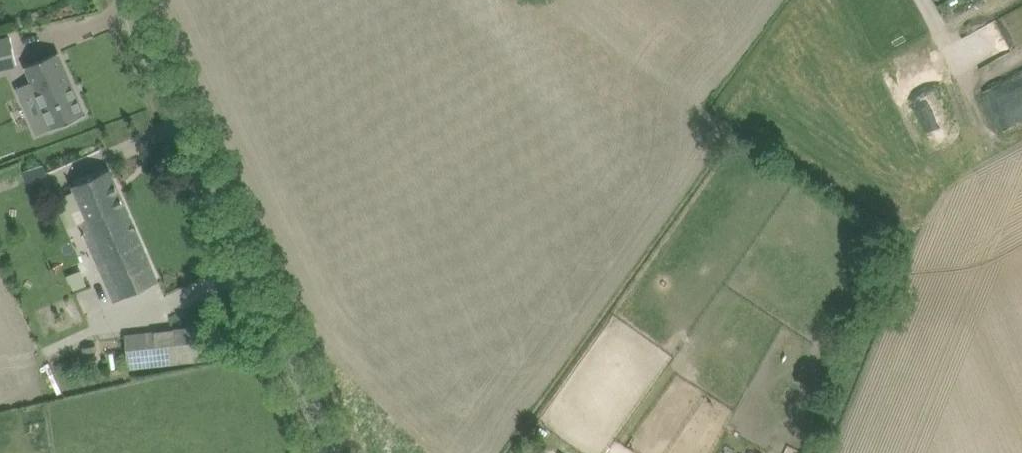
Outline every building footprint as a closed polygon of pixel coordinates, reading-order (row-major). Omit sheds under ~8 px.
[(56,45),(52,31),(31,37),(34,49),(35,51),(52,46),(56,45)] [(59,52),(26,66),(36,90),(32,92),(42,114),(46,112),(53,129),(86,114),(59,52)] [(44,164),(23,171),(26,180),(47,174),(44,164)] [(110,169),(91,177),(72,185),(87,217),(77,222),(111,301),(158,280),(110,169)] [(210,325),(191,328),(125,336),(129,369),(214,358),(210,325)]
